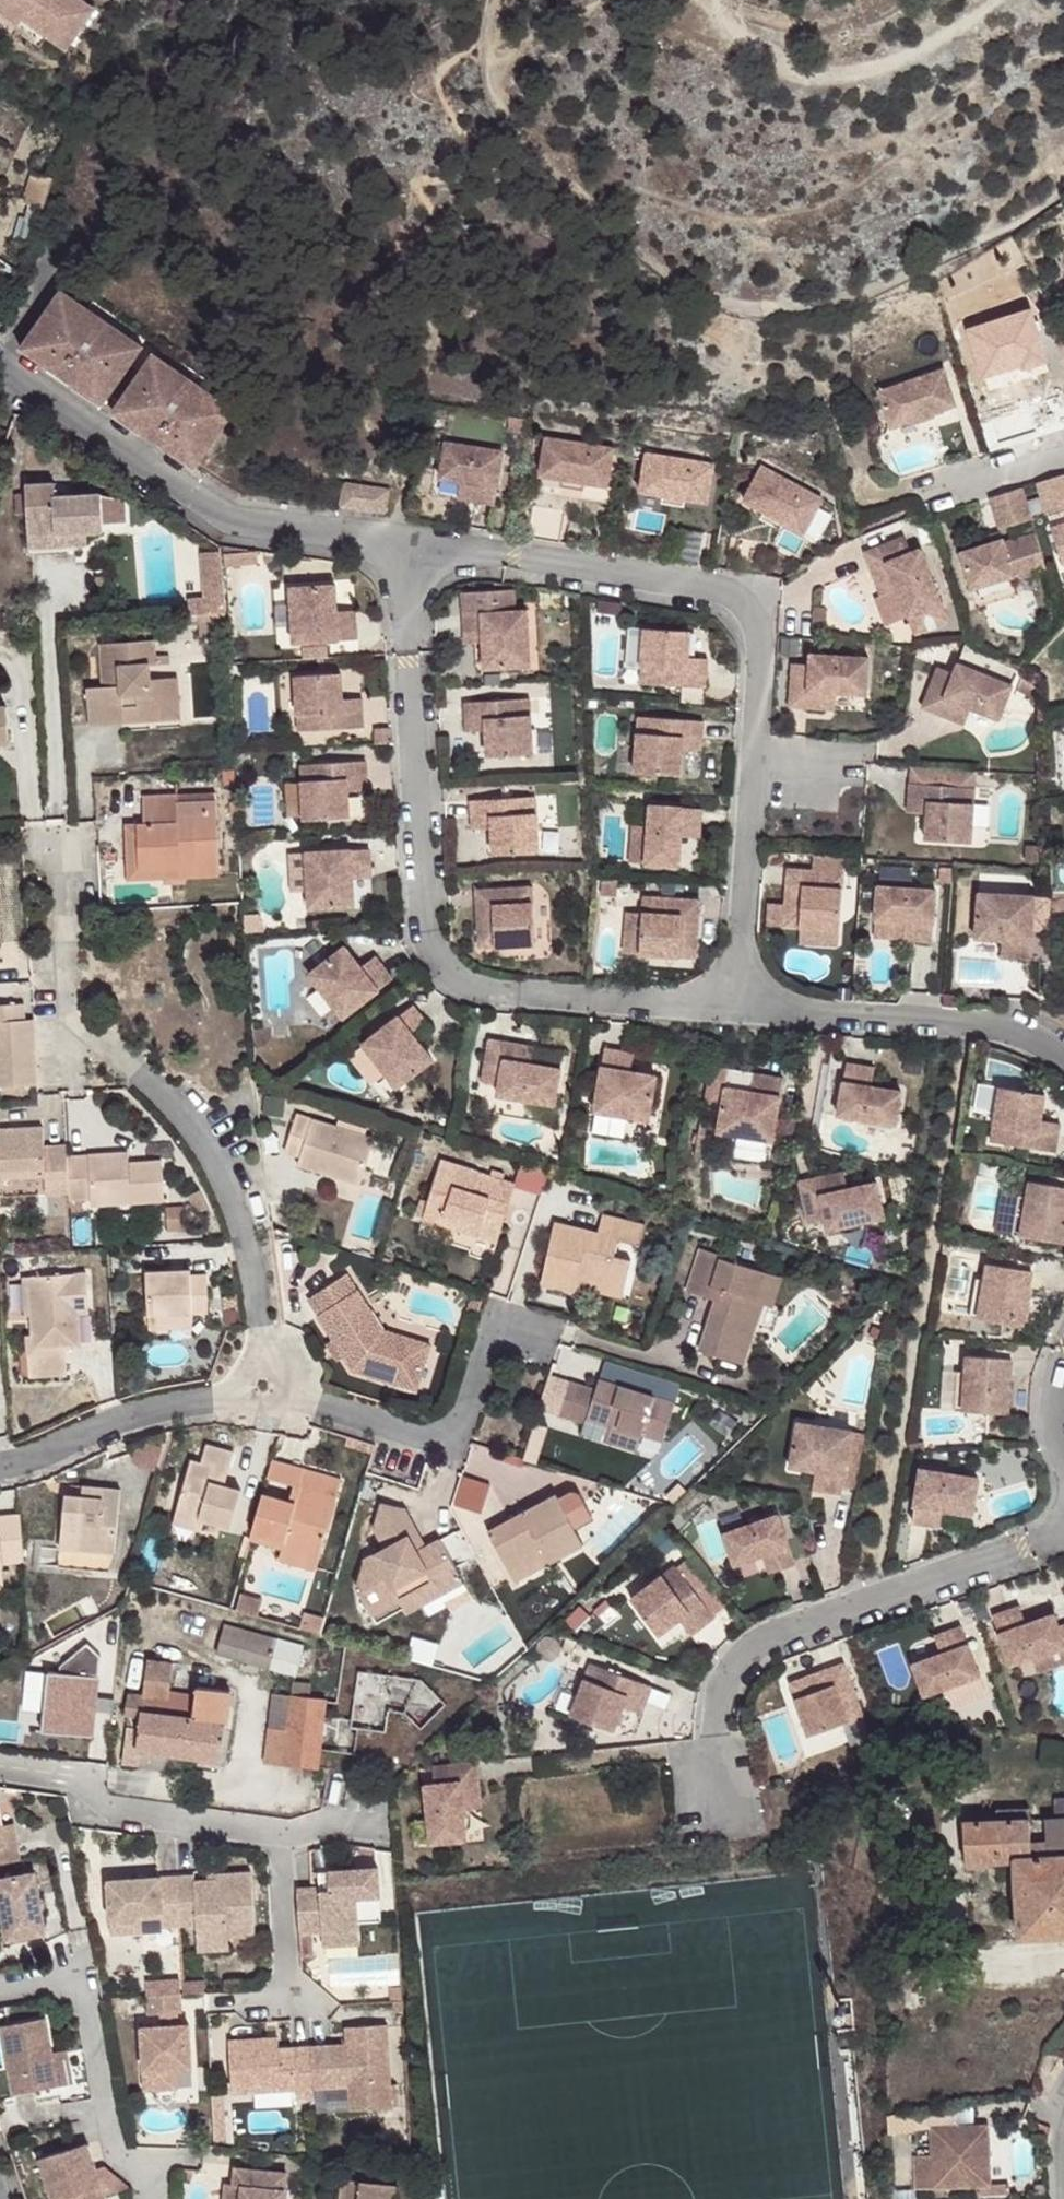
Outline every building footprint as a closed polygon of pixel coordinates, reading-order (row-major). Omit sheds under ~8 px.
[(27,24),(5,7),(11,0),(0,0),(0,13),(23,30),(27,24)] [(5,7),(27,24),(68,56),(97,18),(74,0),(11,0),(5,7)] [(56,178),(36,172),(27,202),(32,203),(28,218),(41,221),(56,178)] [(115,333),(60,296),(23,351),(106,407),(146,348),(118,328),(115,333)] [(1040,322),(975,343),(987,382),(1010,374),(1009,372),(1051,359),(1040,322)] [(156,354),(116,414),(199,469),(236,415),(181,378),(184,374),(156,354)] [(945,368),(879,389),(891,426),(914,419),(915,422),(935,416),(934,413),(956,406),(945,368)] [(1055,432),(1063,429),(1063,407),(1061,396),(1045,401),(1030,406),(1040,437),(1055,432)] [(612,447),(544,436),(538,473),(562,477),(581,481),(606,484),(612,447)] [(443,450),(445,440),(433,438),(431,448),(443,450)] [(501,449),(445,440),(443,450),(439,475),(459,479),(477,482),(475,499),(493,502),(501,449)] [(711,463),(644,452),(638,490),(663,493),(681,496),(705,500),(711,463)] [(760,465),(743,498),(770,512),(782,519),(804,530),(821,496),(760,465)] [(1036,483),(1046,515),(1063,509),(1063,475),(1036,483)] [(581,481),(562,477),(561,484),(579,487),(581,481)] [(475,499),(477,482),(459,479),(457,496),(475,499)] [(339,504),(360,507),(364,485),(342,482),(339,504)] [(27,509),(28,536),(63,534),(64,545),(86,544),(86,532),(85,522),(101,521),(124,520),(123,498),(100,493),(55,496),(54,483),(25,484),(26,492),(27,509)] [(364,485),(360,507),(383,511),(387,488),(364,485)] [(1021,488),(990,498),(999,530),(1030,520),(1021,488)] [(15,510),(27,509),(26,492),(14,492),(15,510)] [(681,496),(663,493),(661,501),(680,504),(681,496)] [(531,503),(526,535),(559,541),(564,508),(531,503)] [(770,512),(767,519),(779,525),(782,519),(770,512)] [(102,531),(101,521),(85,522),(86,532),(102,531)] [(1061,565),(1063,564),(1063,525),(1051,529),(1061,565)] [(63,534),(28,536),(29,547),(64,545),(63,534)] [(1002,539),(960,552),(972,588),(1013,577),(1014,580),(1046,569),(1035,534),(1004,543),(1002,539)] [(905,536),(863,551),(876,586),(893,580),(896,589),(906,616),(940,604),(920,550),(910,553),(905,536)] [(243,551),(225,550),(224,558),(242,558),(243,551)] [(258,552),(243,551),(242,558),(258,560),(258,552)] [(186,601),(187,618),(199,618),(225,615),(224,598),(222,555),(200,557),(203,600),(186,601)] [(112,576),(96,578),(96,592),(112,592),(112,576)] [(893,580),(876,586),(879,595),(896,589),(893,580)] [(333,610),(331,583),(295,585),(295,602),(287,603),(290,641),(353,638),(352,618),(334,619),(333,610)] [(295,585),(286,586),(287,603),(295,602),(295,585)] [(460,591),(461,612),(505,610),(504,588),(460,591)] [(828,606),(812,605),(811,620),(827,622),(828,606)] [(333,610),(334,619),(352,618),(351,608),(333,610)] [(482,640),(483,666),(520,664),(519,648),(527,647),(525,609),(505,610),(461,612),(463,632),(481,631),(482,640)] [(226,637),(225,615),(199,618),(200,627),(200,638),(226,637)] [(187,618),(176,619),(176,629),(200,627),(199,618),(187,618)] [(688,629),(627,625),(624,663),(640,664),(639,682),(704,686),(705,669),(686,668),(686,655),(688,629)] [(481,631),(463,632),(463,642),(482,640),(481,631)] [(154,668),(153,658),(153,642),(99,644),(103,687),(84,688),(87,728),(123,725),(122,709),(135,708),(136,725),(178,721),(176,680),(148,682),(148,669),(154,668)] [(519,648),(520,664),(528,664),(527,647),(519,648)] [(791,661),(787,704),(824,707),(825,690),(834,690),(864,692),(867,656),(808,653),(808,663),(791,661)] [(686,655),(686,668),(705,669),(706,657),(686,655)] [(168,657),(153,658),(154,668),(168,668),(168,657)] [(953,670),(937,664),(921,705),(955,718),(962,702),(970,705),(998,716),(1011,682),(957,661),(953,670)] [(344,667),(344,693),(365,692),(364,666),(344,667)] [(339,671),(294,674),(296,712),(297,729),(362,726),(361,708),(341,709),(340,697),(339,671)] [(294,674),(284,674),(286,712),(296,712),(294,674)] [(825,690),(824,707),(833,708),(834,690),(825,690)] [(360,696),(340,697),(341,709),(361,708),(360,696)] [(527,697),(462,701),(463,718),(483,716),(484,728),(485,755),(531,752),(527,697)] [(962,702),(955,718),(964,721),(970,705),(962,702)] [(122,709),(123,725),(136,725),(135,708),(122,709)] [(701,719),(637,714),(633,770),(678,773),(680,747),(681,735),(701,736),(701,719)] [(483,716),(463,718),(464,730),(484,728),(483,716)] [(389,725),(371,726),(372,742),(387,741),(388,740),(388,739),(390,739),(389,725)] [(701,736),(681,735),(680,747),(700,749),(701,736)] [(364,759),(299,763),(302,819),(347,815),(346,790),(345,778),(365,776),(364,759)] [(923,782),(923,766),(908,765),(907,781),(923,782)] [(925,811),(923,838),(968,841),(973,769),(923,766),(923,782),(907,781),(906,798),(926,800),(925,811)] [(365,776),(345,778),(346,790),(365,789),(365,776)] [(140,824),(134,825),(137,869),(175,867),(176,878),(217,875),(213,814),(174,816),(174,805),(173,796),(138,797),(140,824)] [(533,796),(469,799),(470,817),(489,816),(490,828),(491,853),(537,851),(533,796)] [(926,800),(906,798),(905,810),(925,811),(926,800)] [(212,803),(174,805),(174,816),(213,814),(212,803)] [(647,824),(644,862),(678,864),(680,834),(681,823),(699,824),(701,807),(648,804),(647,824)] [(489,816),(470,817),(470,829),(490,828),(489,816)] [(647,824),(631,822),(628,861),(644,862),(647,824)] [(699,824),(681,823),(680,834),(698,835),(699,824)] [(137,869),(134,825),(122,826),(126,882),(163,879),(163,888),(218,885),(217,875),(176,878),(175,867),(137,869)] [(1024,861),(1034,862),(1036,845),(1025,844),(1024,861)] [(368,847),(304,851),(306,889),(315,889),(316,906),(353,903),(351,877),(351,867),(369,866),(368,847)] [(808,852),(807,869),(838,871),(839,854),(808,852)] [(351,877),(369,877),(369,866),(351,867),(351,877)] [(807,869),(782,867),(781,883),(806,885),(807,869)] [(779,905),(778,924),(795,925),(834,928),(838,871),(807,869),(806,885),(781,883),(779,905)] [(615,892),(616,877),(601,876),(599,891),(615,892)] [(931,888),(873,884),(870,937),(899,939),(900,920),(912,921),(911,940),(928,940),(931,888)] [(500,904),(474,904),(477,946),(533,943),(530,886),(499,887),(500,904)] [(474,904),(500,904),(499,887),(474,889),(474,904)] [(316,906),(315,889),(306,889),(307,906),(316,906)] [(977,891),(976,899),(993,901),(993,892),(977,891)] [(993,901),(976,899),(974,936),(1000,937),(1010,938),(1009,957),(1028,958),(1032,894),(993,892),(993,901)] [(673,897),(642,895),(640,913),(638,952),(694,956),(696,915),(672,913),(673,897)] [(698,899),(673,897),(672,913),(696,915),(698,899)] [(767,923),(778,924),(779,905),(768,904),(767,923)] [(622,951),(638,952),(640,913),(624,911),(622,951)] [(912,921),(900,920),(899,939),(911,940),(912,921)] [(834,928),(795,925),(793,941),(833,944),(834,928)] [(1010,938),(1000,937),(999,956),(1009,957),(1010,938)] [(342,945),(313,968),(323,981),(317,986),(340,1016),(391,977),(379,962),(364,973),(358,965),(342,945)] [(373,954),(358,965),(364,973),(379,962),(373,954)] [(313,968),(307,973),(317,986),(323,981),(313,968)] [(230,988),(246,987),(244,975),(229,976),(230,988)] [(411,1003),(361,1042),(385,1072),(391,1067),(401,1080),(430,1058),(414,1037),(408,1030),(423,1018),(411,1003)] [(36,1089),(31,1023),(22,1023),(22,1007),(0,1008),(0,1091),(36,1089)] [(408,1030),(414,1037),(429,1026),(423,1018),(408,1030)] [(495,1093),(553,1103),(559,1067),(529,1062),(520,1060),(523,1043),(487,1038),(480,1080),(497,1084),(495,1093)] [(523,1043),(520,1060),(529,1062),(532,1045),(523,1043)] [(621,1049),(602,1046),(592,1109),(625,1115),(630,1116),(631,1107),(648,1110),(654,1074),(628,1070),(618,1068),(621,1049)] [(621,1049),(618,1068),(628,1070),(631,1051),(621,1049)] [(861,1064),(845,1061),(836,1113),(893,1123),(899,1090),(870,1085),(858,1083),(861,1064)] [(873,1066),(861,1064),(858,1083),(870,1085),(873,1066)] [(401,1080),(391,1067),(385,1072),(394,1086),(401,1080)] [(762,1074),(752,1072),(749,1090),(759,1091),(762,1074)] [(781,1077),(762,1074),(759,1091),(749,1090),(723,1085),(717,1122),(733,1125),(732,1133),(770,1139),(781,1077)] [(1043,1092),(999,1084),(989,1139),(1053,1150),(1056,1133),(1037,1130),(1039,1118),(1043,1092)] [(631,1107),(630,1116),(646,1118),(648,1110),(631,1107)] [(625,1115),(592,1109),(588,1131),(621,1136),(625,1115)] [(1039,1118),(1037,1130),(1056,1133),(1058,1122),(1039,1118)] [(368,1170),(376,1146),(298,1121),(287,1159),(302,1163),(299,1171),(361,1190),(368,1170)] [(68,1195),(67,1159),(66,1146),(45,1147),(44,1129),(1,1130),(1,1122),(0,1122),(0,1186),(2,1186),(2,1197),(68,1195)] [(733,1125),(717,1122),(715,1130),(732,1133),(733,1125)] [(393,1151),(376,1146),(368,1170),(386,1175),(393,1151)] [(68,1195),(69,1203),(92,1202),(93,1207),(165,1203),(162,1164),(129,1165),(114,1165),(113,1156),(67,1159),(68,1195)] [(114,1165),(129,1165),(129,1156),(113,1156),(114,1165)] [(519,1163),(516,1185),(544,1190),(547,1168),(519,1163)] [(483,1228),(479,1240),(500,1246),(518,1188),(481,1176),(475,1197),(456,1192),(462,1171),(443,1164),(425,1222),(447,1229),(450,1217),(483,1228)] [(843,1168),(834,1169),(837,1187),(846,1185),(843,1168)] [(834,1169),(798,1176),(806,1219),(824,1216),(826,1226),(882,1214),(875,1179),(846,1185),(837,1187),(834,1169)] [(1028,1179),(1025,1195),(1019,1234),(1063,1242),(1063,1237),(1063,1202),(1056,1201),(1058,1184),(1028,1179)] [(1058,1184),(1056,1201),(1063,1202),(1063,1185),(1058,1184)] [(1025,1195),(1017,1194),(1010,1233),(1019,1234),(1025,1195)] [(587,1272),(631,1284),(637,1260),(620,1255),(624,1239),(646,1245),(651,1226),(608,1214),(601,1235),(560,1224),(546,1283),(581,1293),(584,1284),(587,1272)] [(447,1229),(479,1240),(483,1228),(450,1217),(447,1229)] [(762,1300),(770,1271),(727,1259),(728,1255),(704,1248),(691,1293),(720,1301),(705,1350),(750,1363),(768,1301),(762,1300)] [(1016,1267),(985,1262),(983,1278),(976,1316),(1021,1324),(1027,1285),(1014,1283),(1016,1267)] [(1030,1269),(1016,1267),(1014,1283),(1027,1285),(1030,1269)] [(147,1272),(149,1316),(194,1315),(210,1314),(208,1276),(191,1277),(191,1270),(147,1272)] [(786,1276),(770,1271),(762,1300),(768,1301),(778,1304),(786,1276)] [(627,1297),(631,1284),(587,1272),(584,1284),(627,1297)] [(35,1348),(29,1348),(29,1378),(69,1376),(68,1347),(81,1346),(79,1312),(78,1298),(89,1298),(88,1275),(31,1277),(35,1348)] [(976,1316),(983,1278),(974,1276),(968,1315),(976,1316)] [(25,1277),(29,1348),(35,1348),(31,1277),(25,1277)] [(345,1278),(307,1304),(318,1320),(318,1321),(354,1375),(359,1372),(363,1378),(417,1394),(431,1349),(398,1339),(389,1345),(345,1278)] [(485,1296),(474,1293),(468,1314),(479,1317),(485,1296)] [(78,1298),(79,1312),(90,1312),(89,1298),(78,1298)] [(194,1315),(149,1316),(150,1330),(195,1329),(194,1315)] [(996,1356),(964,1354),(964,1371),(961,1407),(1007,1410),(1009,1373),(995,1372),(996,1356)] [(1011,1356),(996,1356),(995,1372),(1009,1373),(1011,1356)] [(961,1407),(964,1371),(956,1371),(953,1407),(961,1407)] [(624,1438),(647,1445),(649,1435),(669,1441),(680,1403),(605,1380),(602,1391),(576,1383),(566,1417),(595,1426),(596,1419),(627,1428),(624,1438)] [(645,1452),(647,1445),(624,1438),(627,1428),(596,1419),(595,1426),(591,1436),(645,1452)] [(811,1423),(795,1420),(794,1428),(810,1431),(811,1423)] [(810,1431),(794,1428),(788,1465),(813,1469),(823,1471),(820,1489),(839,1492),(841,1483),(850,1429),(811,1423),(810,1431)] [(539,1424),(530,1452),(540,1455),(548,1428),(539,1424)] [(866,1432),(850,1429),(841,1483),(857,1486),(866,1432)] [(163,1471),(170,1449),(162,1446),(165,1437),(140,1445),(132,1461),(139,1469),(154,1473),(155,1469),(163,1471)] [(922,1440),(907,1441),(908,1451),(923,1450),(922,1440)] [(377,1450),(349,1441),(347,1447),(375,1456),(377,1450)] [(190,1459),(174,1515),(200,1523),(201,1519),(230,1528),(240,1490),(224,1485),(211,1481),(214,1470),(227,1474),(233,1453),(205,1444),(200,1461),(190,1459)] [(509,1455),(496,1451),(493,1459),(506,1463),(509,1455)] [(524,1460),(509,1455),(506,1463),(522,1467),(524,1460)] [(301,1469),(274,1462),(270,1479),(296,1486),(301,1469)] [(975,1476),(919,1466),(910,1519),(928,1522),(930,1505),(940,1507),(969,1511),(975,1476)] [(340,1480),(301,1469),(296,1486),(292,1503),(265,1495),(257,1527),(285,1534),(283,1541),(322,1552),(340,1480)] [(823,1471),(813,1469),(810,1487),(820,1489),(823,1471)] [(224,1485),(227,1474),(214,1470),(211,1481),(224,1485)] [(490,1486),(465,1478),(457,1506),(482,1514),(490,1486)] [(81,1484),(80,1496),(88,1497),(89,1485),(81,1484)] [(64,1495),(61,1546),(105,1549),(116,1550),(120,1487),(89,1485),(88,1497),(80,1496),(64,1495)] [(547,1545),(581,1527),(580,1525),(597,1516),(584,1492),(573,1488),(563,1494),(495,1532),(521,1582),(557,1562),(547,1545)] [(410,1536),(418,1531),(407,1510),(383,1504),(377,1529),(388,1548),(364,1562),(356,1587),(375,1622),(404,1605),(407,1613),(420,1606),(425,1615),(466,1592),(439,1540),(426,1547),(418,1552),(410,1536)] [(930,1505),(928,1522),(937,1523),(940,1507),(930,1505)] [(776,1513),(721,1532),(732,1564),(760,1554),(770,1550),(777,1567),(793,1562),(776,1513)] [(200,1523),(174,1515),(171,1524),(197,1532),(200,1523)] [(21,1519),(0,1521),(0,1525),(0,1527),(0,1592),(6,1591),(4,1567),(25,1565),(21,1519)] [(285,1534),(257,1527),(255,1534),(283,1541),(285,1534)] [(590,1544),(581,1527),(547,1545),(557,1562),(590,1544)] [(418,1531),(410,1536),(418,1552),(426,1547),(418,1531)] [(247,1561),(253,1539),(246,1537),(240,1559),(247,1561)] [(322,1552),(283,1541),(281,1549),(320,1560),(322,1552)] [(105,1549),(61,1546),(59,1565),(104,1569),(105,1549)] [(770,1550),(760,1554),(766,1572),(777,1567),(770,1550)] [(688,1556),(675,1566),(711,1614),(724,1603),(688,1556)] [(673,1564),(629,1597),(657,1634),(677,1618),(687,1610),(699,1626),(713,1615),(711,1614),(675,1566),(673,1564)] [(243,1595),(238,1612),(261,1618),(265,1601),(243,1595)] [(1018,1604),(1007,1607),(1013,1626),(1024,1622),(1018,1604)] [(1052,1612),(1024,1622),(1013,1626),(1007,1607),(991,1613),(1008,1663),(1030,1655),(1063,1643),(1056,1625),(1052,1612)] [(687,1610),(677,1618),(690,1634),(699,1626),(687,1610)] [(304,1630),(325,1636),(329,1620),(308,1614),(304,1630)] [(262,1666),(270,1639),(217,1624),(209,1652),(259,1665),(262,1666)] [(950,1648),(939,1652),(911,1661),(922,1693),(946,1684),(977,1673),(960,1624),(944,1630),(950,1648)] [(944,1630),(933,1633),(939,1652),(950,1648),(944,1630)] [(49,1663),(42,1722),(93,1729),(96,1694),(98,1682),(102,1648),(88,1635),(61,1657),(60,1665),(49,1663)] [(302,1648),(270,1639),(262,1666),(294,1676),(302,1648)] [(1030,1655),(1035,1670),(1063,1661),(1063,1647),(1063,1643),(1030,1655)] [(847,1660),(831,1665),(839,1689),(854,1683),(847,1660)] [(148,1661),(143,1697),(167,1698),(168,1692),(172,1664),(148,1661)] [(624,1694),(642,1701),(649,1685),(588,1661),(568,1713),(610,1730),(619,1706),(624,1694)] [(831,1665),(792,1679),(811,1732),(865,1713),(854,1683),(839,1689),(831,1665)] [(983,1689),(977,1673),(946,1684),(952,1700),(983,1689)] [(115,1684),(98,1682),(96,1694),(114,1695),(115,1684)] [(196,1696),(193,1718),(224,1722),(229,1690),(197,1686),(196,1696)] [(167,1698),(143,1697),(141,1711),(193,1718),(196,1696),(168,1692),(167,1698)] [(141,1711),(143,1697),(130,1694),(120,1761),(180,1768),(182,1755),(218,1760),(224,1722),(193,1718),(141,1711)] [(624,1694),(619,1706),(638,1712),(642,1701),(624,1694)] [(287,1731),(291,1697),(272,1695),(267,1728),(287,1731)] [(321,1700),(291,1697),(287,1731),(267,1728),(263,1761),(311,1767),(321,1700)] [(420,1788),(425,1847),(462,1844),(460,1814),(459,1805),(476,1804),(473,1767),(428,1771),(430,1788),(420,1788)] [(1019,1933),(1063,1931),(1063,1796),(1055,1796),(1056,1816),(1026,1818),(1026,1815),(962,1818),(965,1862),(1014,1858),(1019,1933)] [(459,1805),(460,1814),(477,1813),(476,1804),(459,1805)] [(0,1807),(0,1852),(20,1848),(17,1831),(4,1834),(1,1815),(0,1807)] [(14,1813),(1,1815),(4,1834),(17,1831),(14,1813)] [(6,1927),(45,1921),(35,1861),(0,1867),(0,1882),(6,1927)] [(311,1887),(295,1888),(297,1928),(309,1927),(318,1927),(357,1925),(356,1919),(356,1911),(378,1910),(376,1864),(327,1866),(327,1877),(317,1878),(317,1868),(310,1868),(311,1887)] [(317,1868),(317,1878),(327,1877),(327,1866),(317,1866),(317,1868)] [(192,1872),(174,1872),(176,1905),(176,1921),(193,1920),(194,1935),(226,1933),(252,1932),(249,1869),(214,1870),(214,1876),(192,1877),(192,1872)] [(176,1905),(174,1872),(145,1874),(146,1880),(137,1880),(137,1874),(105,1875),(108,1917),(141,1915),(161,1914),(160,1906),(176,1905)] [(378,1918),(378,1910),(356,1911),(356,1919),(378,1918)] [(141,1928),(141,1915),(108,1917),(108,1930),(141,1928)] [(357,1925),(318,1927),(319,1941),(357,1939),(357,1925)] [(309,1927),(297,1928),(298,1955),(310,1955),(309,1927)] [(226,1933),(194,1935),(195,1946),(227,1945),(226,1933)] [(175,1990),(180,1990),(179,1979),(179,1978),(145,1979),(146,1992),(175,1990)] [(179,1979),(180,1990),(201,1989),(200,1978),(179,1979)] [(146,1992),(143,1992),(144,2010),(157,2009),(173,2009),(177,2009),(175,1990),(146,1992)] [(396,2008),(396,2000),(385,2000),(385,2008),(396,2008)] [(47,2004),(2,2013),(16,2082),(40,2078),(61,2074),(54,2041),(47,2004)] [(174,2021),(173,2009),(157,2009),(158,2022),(174,2021)] [(158,2022),(139,2023),(143,2085),(173,2082),(172,2064),(188,2063),(185,2020),(174,2021),(158,2022)] [(342,2042),(307,2044),(309,2087),(345,2084),(346,2111),(387,2109),(384,2024),(356,2025),(357,2042),(342,2042)] [(357,2042),(356,2025),(342,2026),(342,2042),(357,2042)] [(309,2087),(307,2044),(274,2046),(274,2036),(262,2036),(223,2037),(225,2090),(249,2089),(291,2088),(291,2096),(310,2096),(309,2087)] [(69,2038),(54,2041),(61,2074),(76,2071),(69,2038)] [(40,2078),(42,2088),(62,2084),(61,2074),(40,2078)] [(210,2087),(213,2129),(225,2128),(224,2112),(220,2112),(219,2086),(210,2087)] [(929,2155),(913,2156),(914,2188),(987,2185),(985,2125),(928,2128),(929,2155)] [(102,2178),(96,2161),(88,2135),(40,2151),(53,2191),(51,2191),(53,2198),(108,2198),(104,2188),(97,2190),(94,2180),(102,2178)] [(96,2161),(102,2178),(94,2180),(97,2190),(104,2188),(131,2179),(107,2157),(96,2161)] [(235,2198),(277,2198),(279,2183),(272,2183),(274,2168),(231,2163),(229,2181),(237,2181),(235,2198)] [(390,2181),(334,2175),(332,2198),(388,2198),(390,2181)] [(237,2181),(229,2181),(220,2180),(218,2198),(235,2198),(237,2181)]
